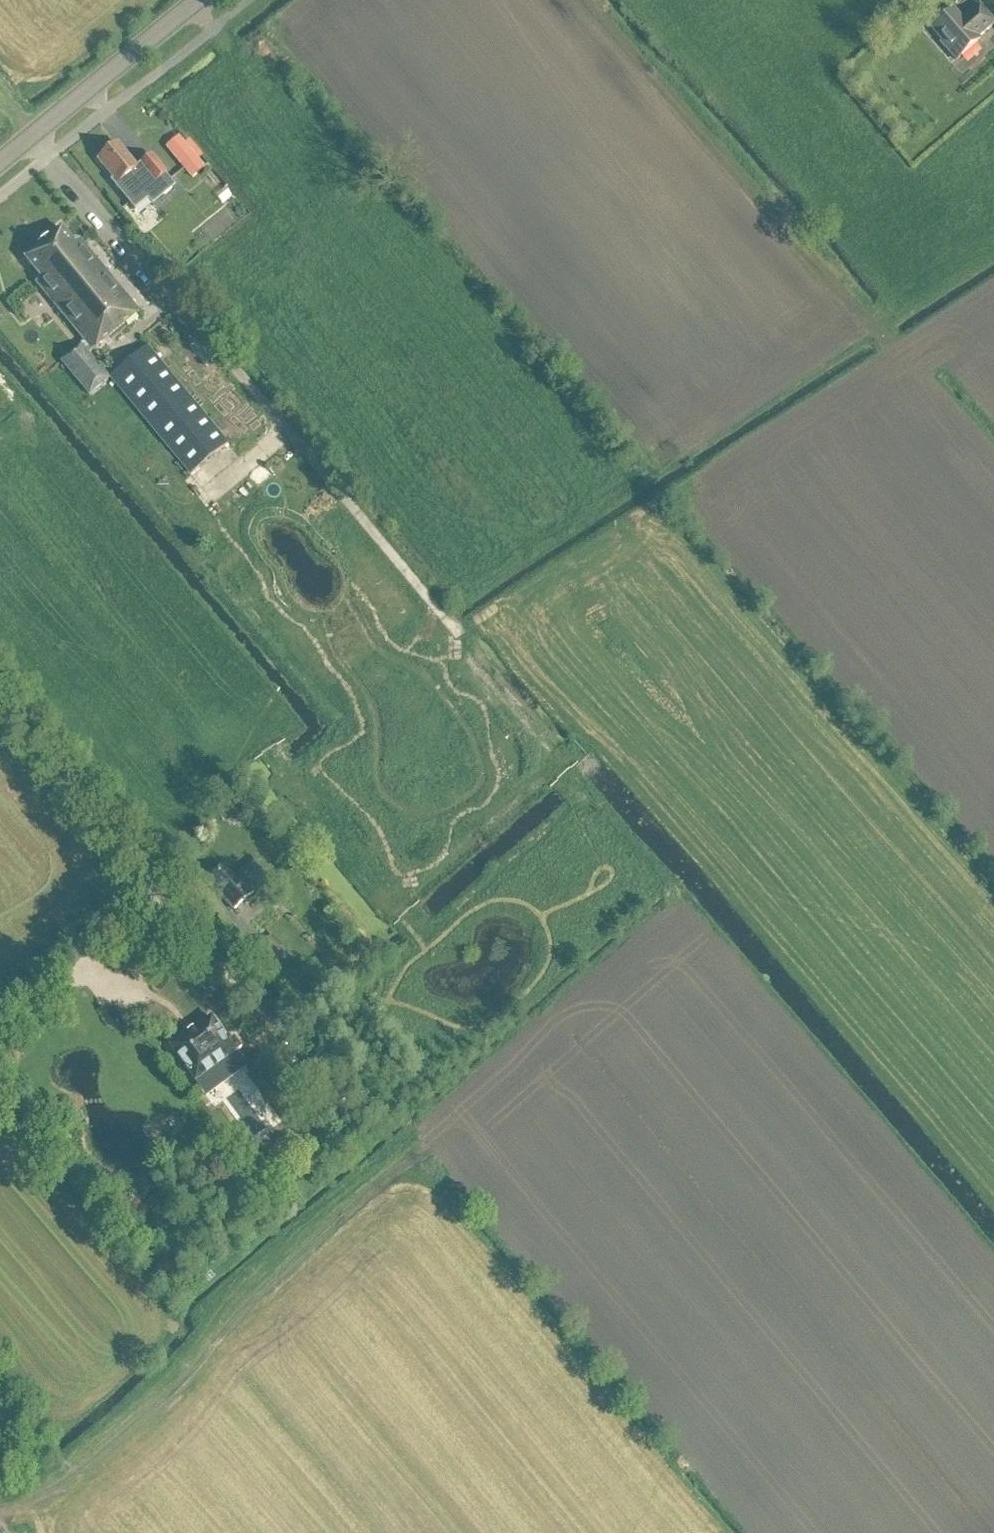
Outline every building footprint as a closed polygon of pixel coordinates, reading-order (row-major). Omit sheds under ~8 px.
[(979,5),(962,20),(953,10),(930,30),(940,42),(938,44),(956,63),(981,41),(979,39),(993,26),(993,22),(979,5)] [(181,135),(167,146),(193,178),(207,167),(181,135)] [(99,159),(98,161),(114,179),(112,181),(136,210),(149,199),(154,205),(176,186),(167,175),(168,173),(152,155),(137,167),(117,145),(110,150),(107,150),(100,155),(99,159)] [(79,241),(73,245),(61,230),(25,260),(41,279),(35,284),(85,343),(61,362),(89,396),(109,380),(89,355),(139,313),(79,241)] [(190,477),(229,445),(149,347),(109,379),(190,477)] [(233,910),(250,895),(253,892),(252,890),(267,877),(252,861),(233,878),(223,866),(210,878),(214,882),(211,886),(233,910)] [(228,1041),(211,1018),(170,1047),(195,1082),(242,1048),(234,1037),(228,1041)] [(0,1412),(0,1436),(11,1426),(0,1412)]
